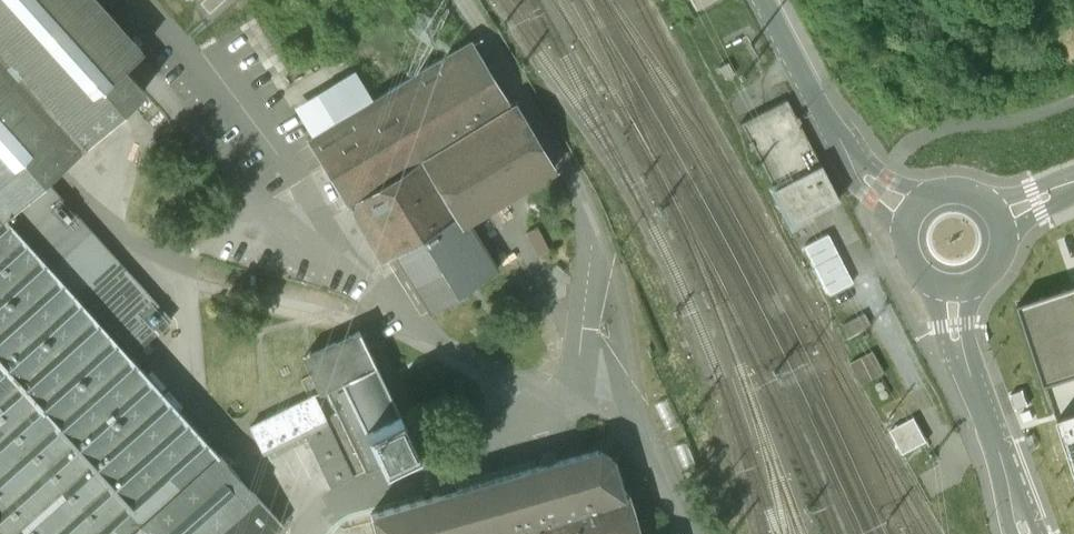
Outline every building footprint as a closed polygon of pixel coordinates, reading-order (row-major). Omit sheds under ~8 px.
[(129,355),(170,318),(44,179),(144,90),(122,65),(142,47),(99,0),(0,0),(0,219),(4,216),(129,355)] [(469,31),(303,133),(344,198),(419,152),(510,94),(469,31)] [(731,69),(725,58),(716,63),(722,74),(731,69)] [(456,210),(463,222),(468,220),(554,165),(510,94),(419,152),(456,210)] [(784,95),(737,118),(747,136),(745,137),(748,143),(750,142),(771,183),(818,159),(796,118),(798,117),(795,111),(793,112),(784,95)] [(456,210),(419,152),(344,198),(379,256),(390,250),(456,210)] [(818,159),(771,183),(790,219),(836,195),(818,159)] [(456,210),(390,250),(428,311),(498,269),(468,220),(463,222),(456,210)] [(4,216),(0,219),(0,533),(209,533),(254,492),(129,355),(4,216)] [(850,277),(825,229),(801,241),(826,290),(850,277)] [(1047,379),(1073,370),(1073,279),(1020,297),(1047,379)] [(861,308),(840,320),(846,331),(867,319),(861,308)] [(306,353),(323,387),(363,470),(413,446),(356,329),(306,353)] [(875,346),(852,358),(864,380),(886,368),(875,346)] [(306,353),(299,357),(315,391),(323,387),(306,353)] [(272,410),(263,414),(264,417),(248,425),(261,452),(302,432),(329,487),(351,476),(312,395),(286,408),(284,404),(275,408),(277,412),(274,413),(272,410)] [(1060,413),(1073,456),(1073,408),(1060,413)] [(918,410),(893,422),(906,448),(931,436),(918,410)] [(606,454),(595,447),(367,513),(374,533),(635,533),(625,498),(619,500),(606,454)]
